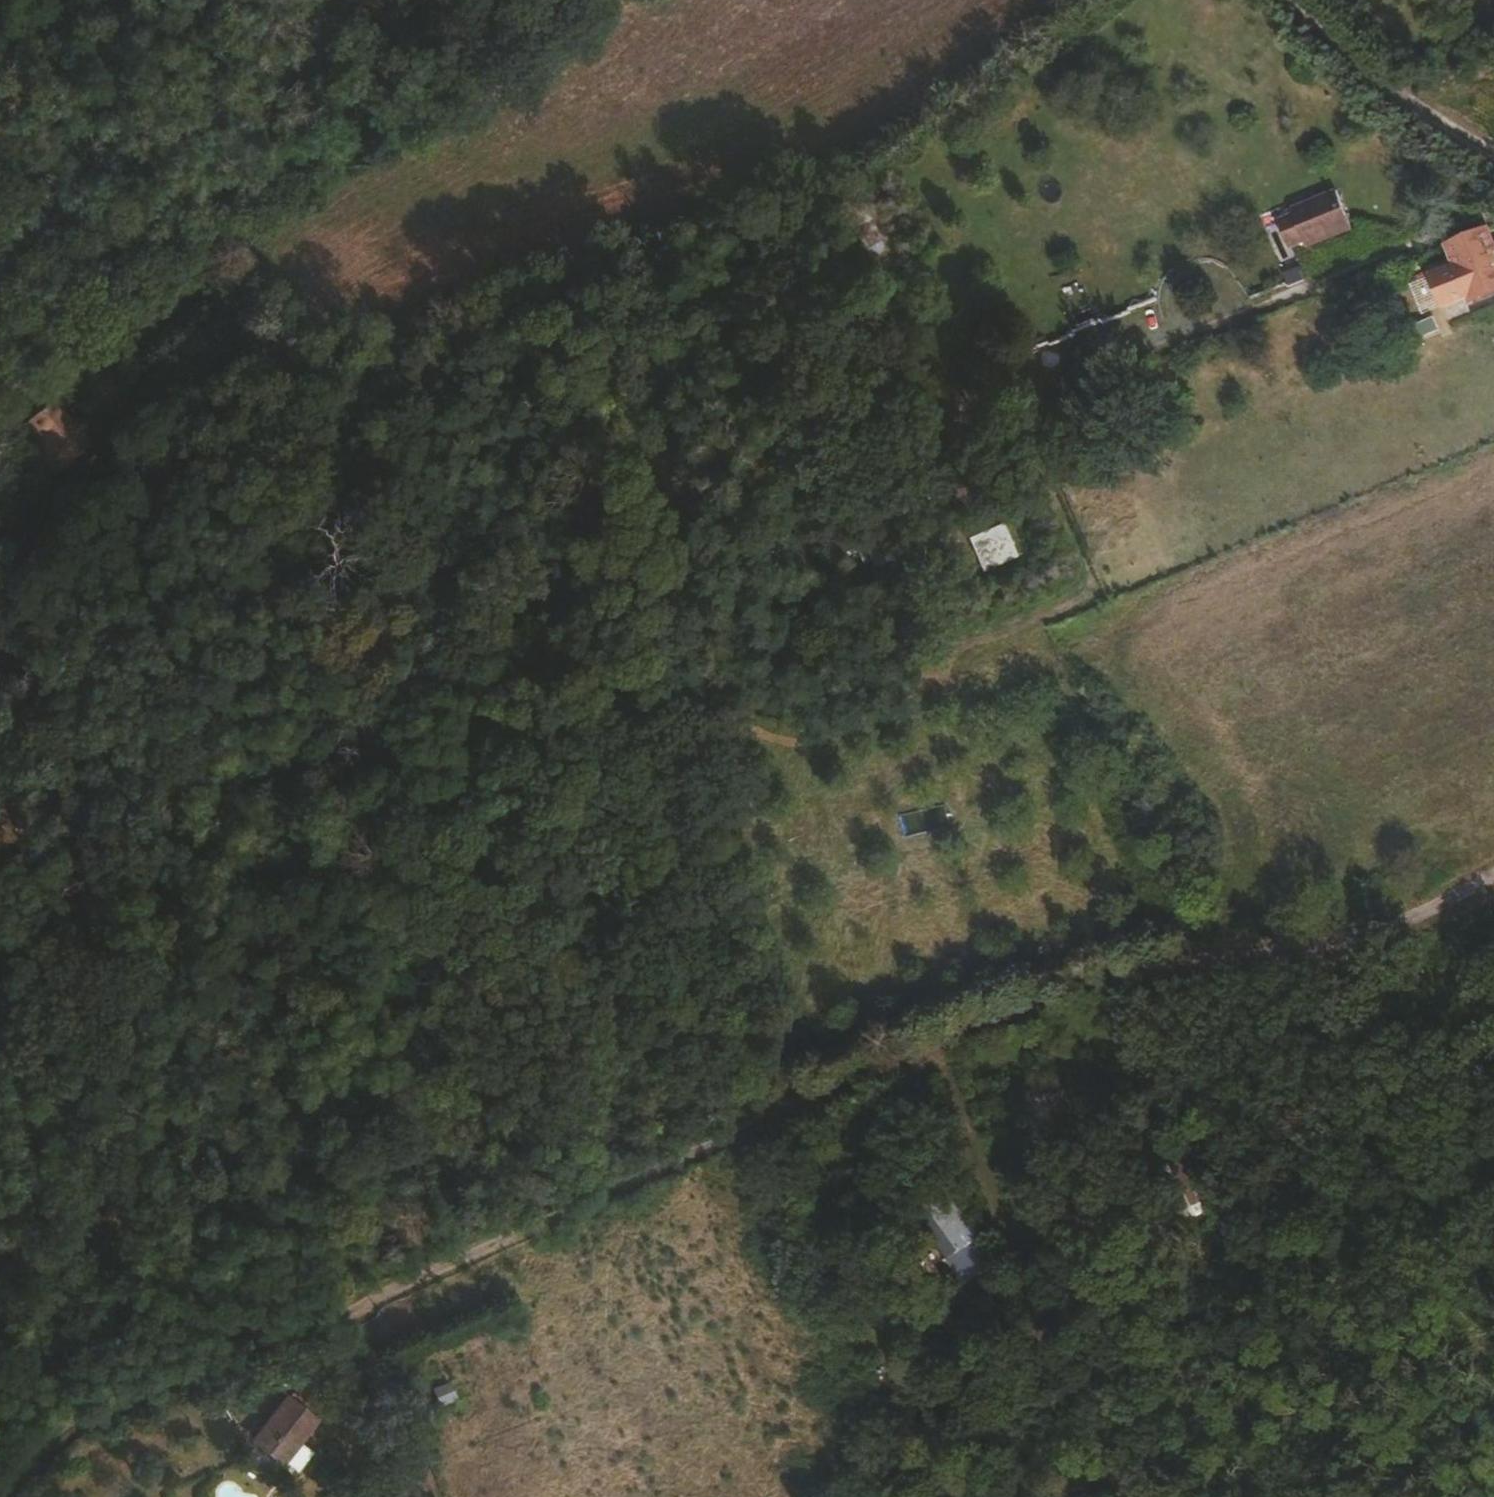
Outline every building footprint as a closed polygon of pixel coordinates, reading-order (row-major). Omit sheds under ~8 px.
[(1341,234),(1321,192),(1281,211),(1285,219),(1268,227),(1281,254),(1296,246),(1301,254),(1341,234)] [(1479,232),(1439,249),(1448,269),(1426,280),(1438,308),(1462,299),(1465,308),(1493,295),(1493,264),(1492,265),(1479,232)] [(1433,336),(1427,324),(1404,335),(1408,347),(1433,336)] [(0,389),(0,398),(30,444),(54,428),(20,376),(0,389)] [(1008,531),(975,539),(980,563),(1014,555),(1008,531)] [(318,1417),(290,1397),(261,1436),(290,1456),(318,1417)]
